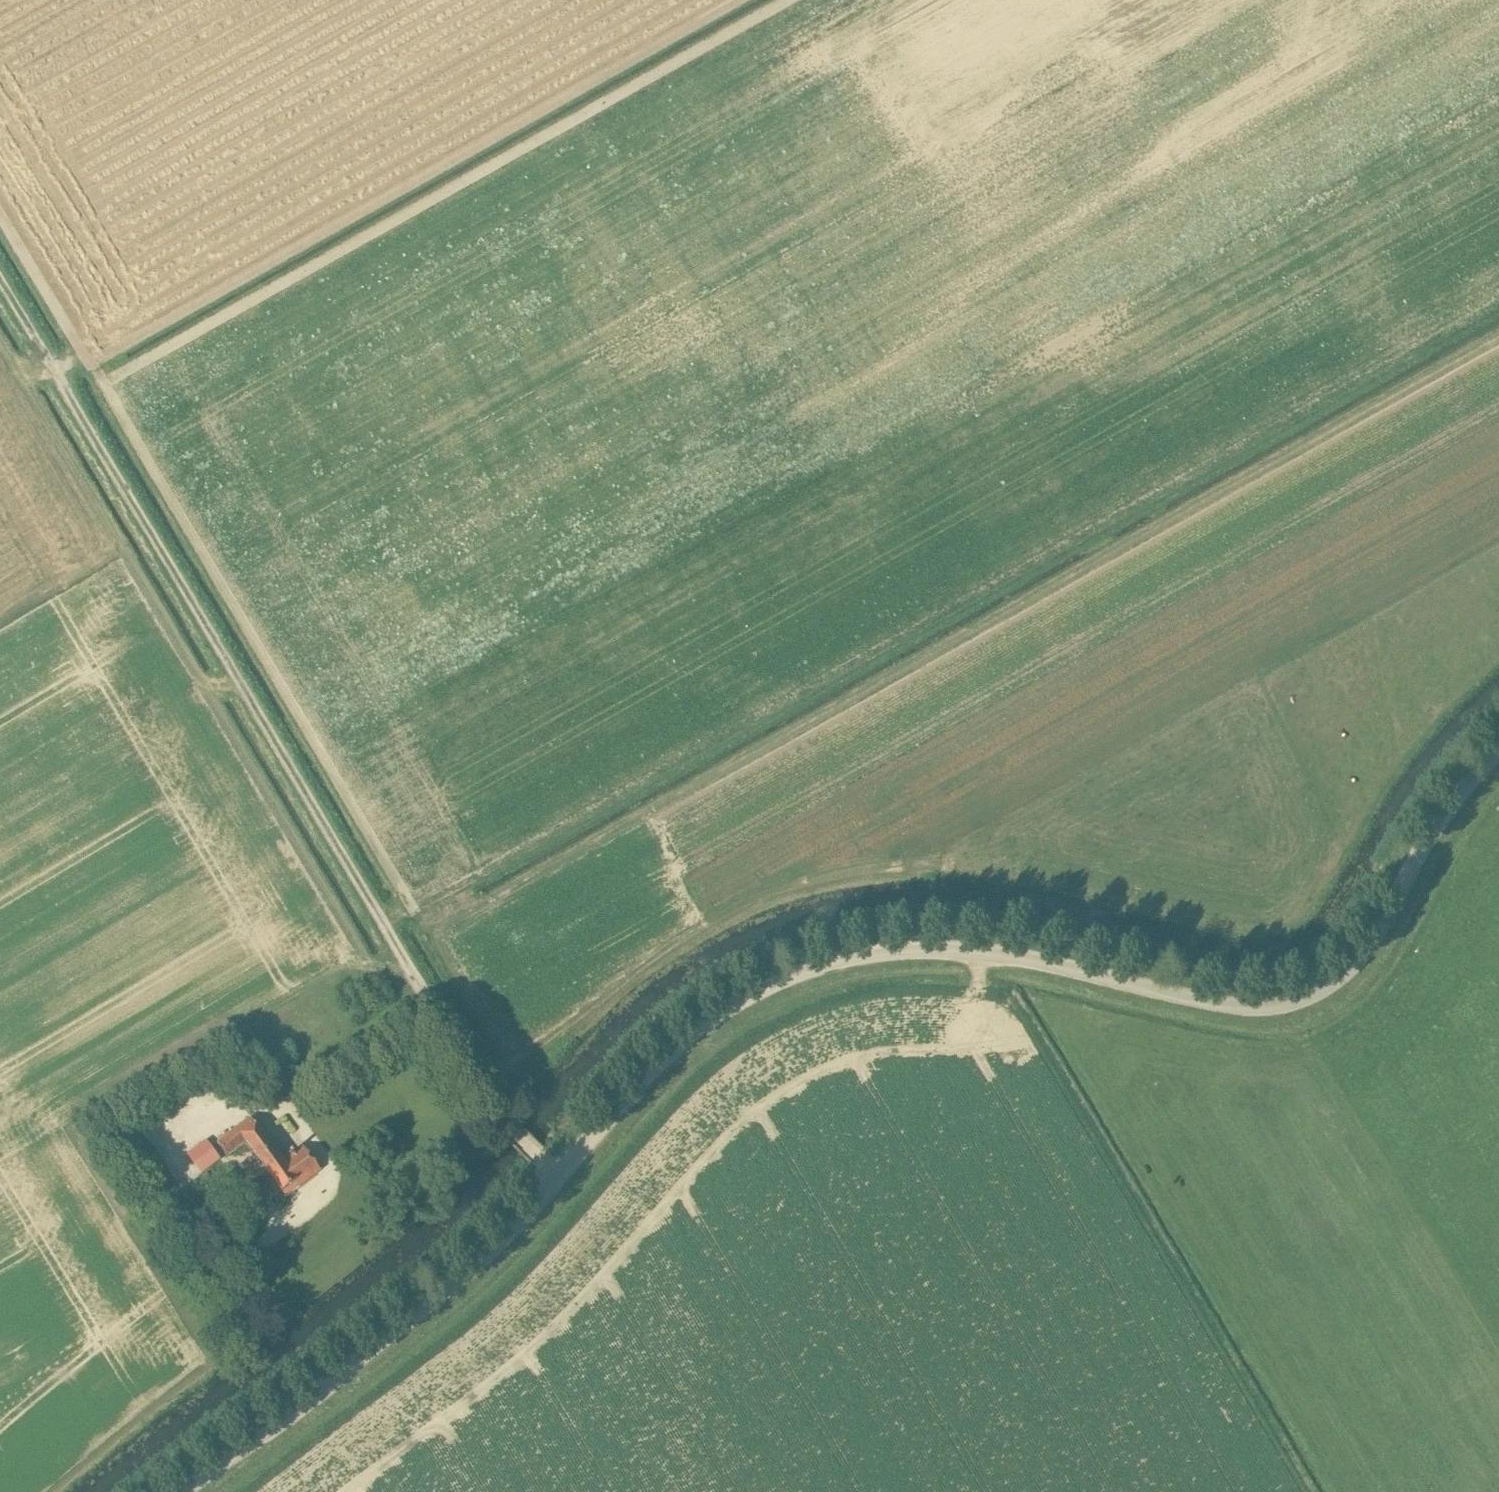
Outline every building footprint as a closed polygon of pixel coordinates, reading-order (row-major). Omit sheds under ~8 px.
[(227,1155),(246,1141),(267,1169),(243,1188),(261,1213),(320,1170),(303,1146),(294,1153),(292,1151),(281,1159),(250,1117),(217,1142),(212,1135),(176,1163),(189,1181),(226,1153),(227,1155)] [(199,1224),(203,1229),(208,1230),(213,1226),(214,1220),(210,1216),(204,1215),(200,1219),(199,1224)]
